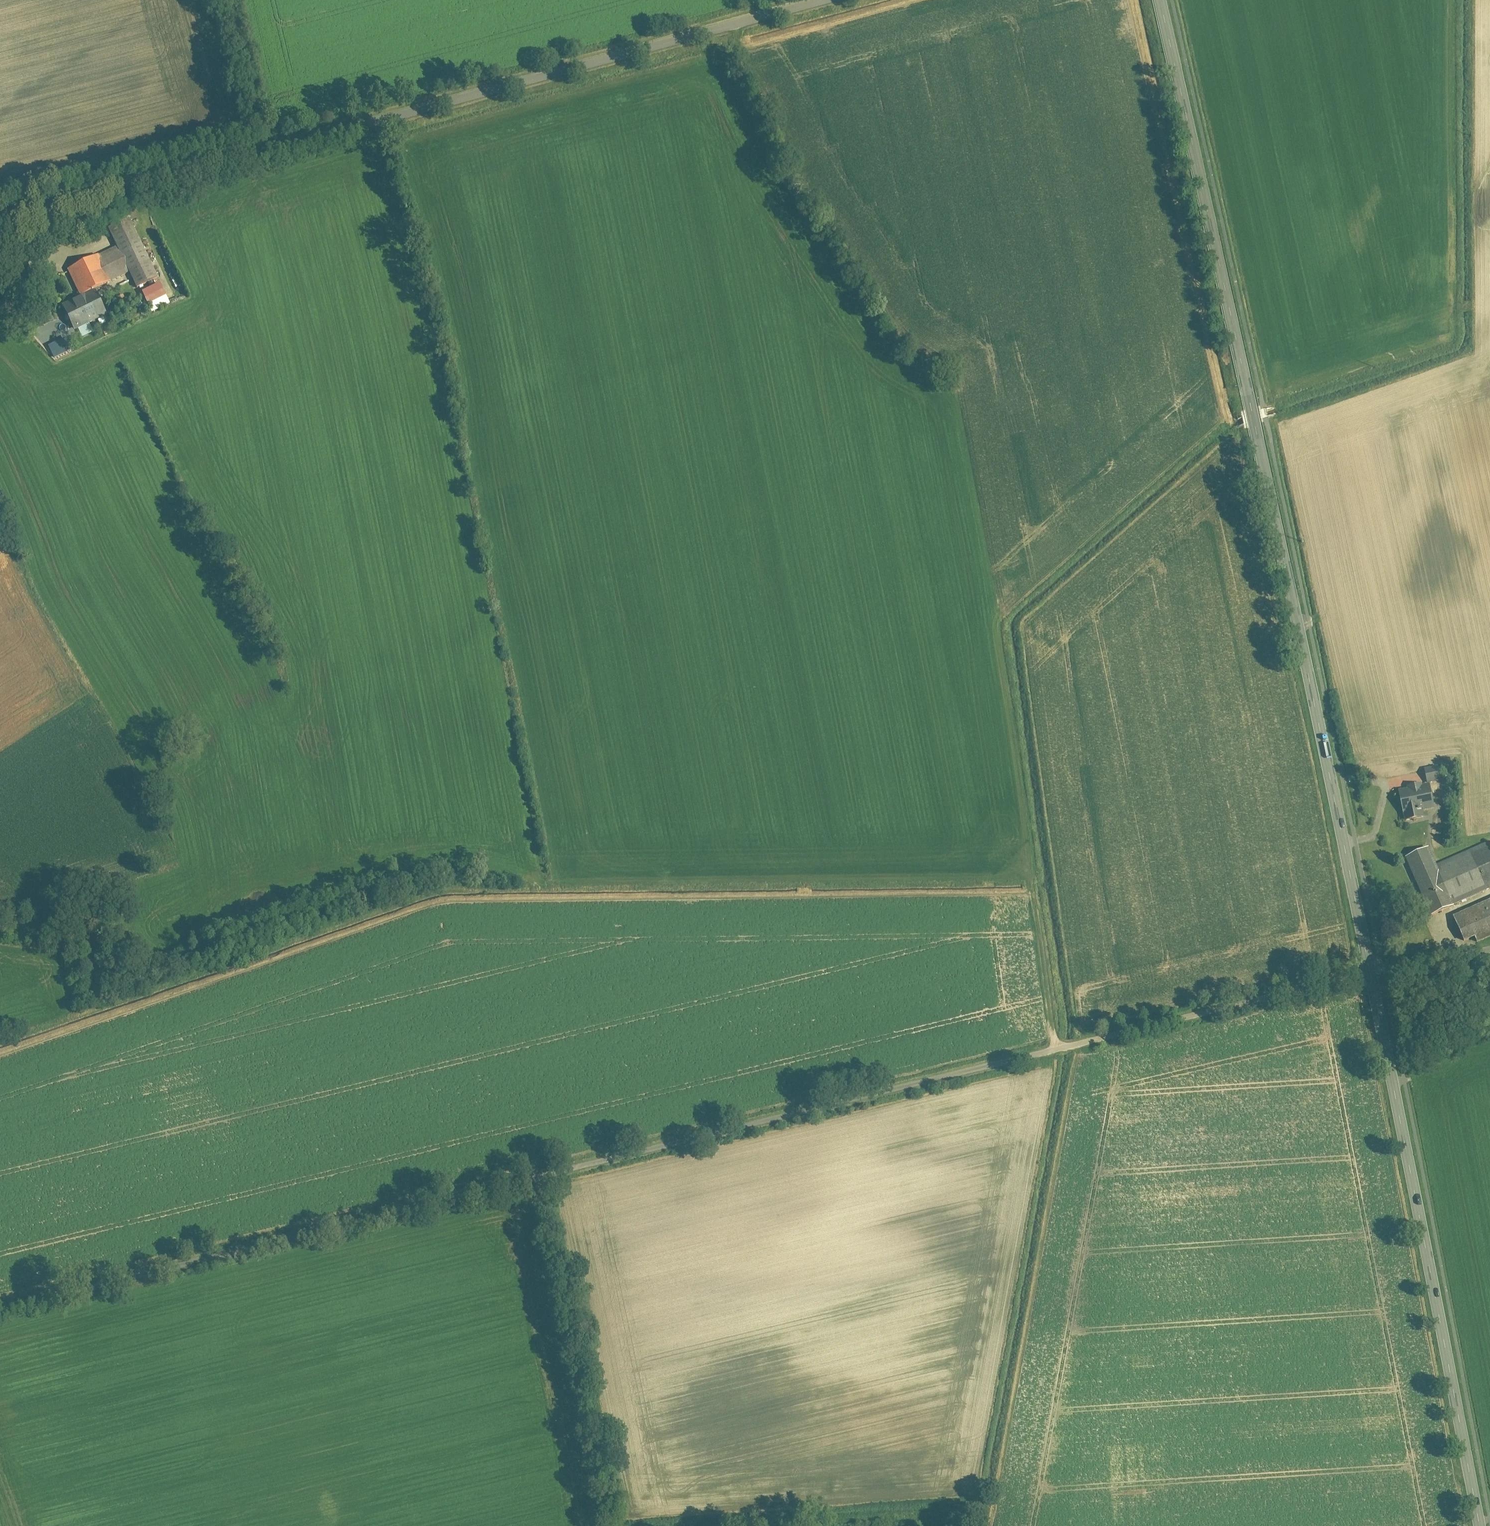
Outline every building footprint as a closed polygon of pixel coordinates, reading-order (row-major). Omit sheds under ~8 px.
[(119,248),(69,271),(80,296),(131,273),(140,294),(165,282),(139,223),(113,235),(119,248)] [(64,307),(74,329),(107,314),(97,292),(64,307)] [(1438,767),(1419,770),(1421,782),(1440,779),(1438,767)] [(1401,817),(1402,826),(1417,823),(1415,814),(1432,811),(1427,785),(1393,791),(1398,817),(1401,817)] [(1425,915),(1489,889),(1489,843),(1437,864),(1430,846),(1402,857),(1425,915)] [(1460,948),(1489,936),(1489,899),(1447,917),(1460,948)]
